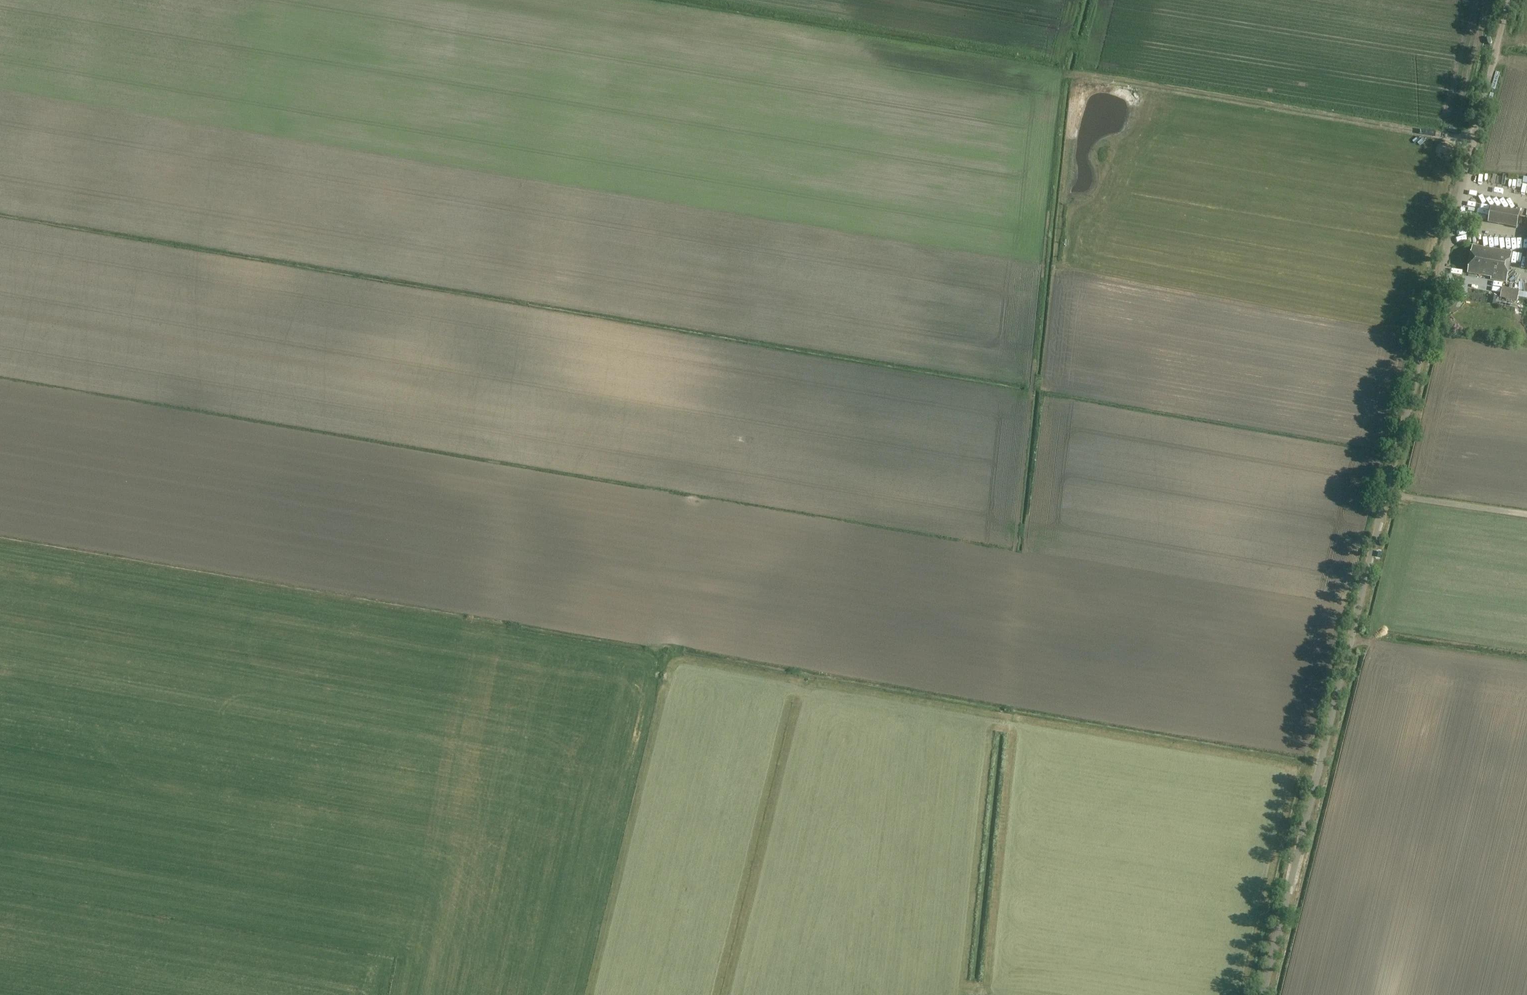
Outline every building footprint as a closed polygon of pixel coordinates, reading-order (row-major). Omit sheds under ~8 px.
[(1473,177),(1472,186),(1481,188),(1482,179),(1473,177)] [(1492,207),(1489,222),(1516,227),(1519,212),(1492,207)] [(1501,244),(1513,245),(1514,237),(1502,236),(1501,244)] [(1473,246),(1468,273),(1492,278),(1491,280),(1507,283),(1512,253),(1473,246)] [(1503,288),(1501,298),(1517,301),(1519,291),(1503,288)]
